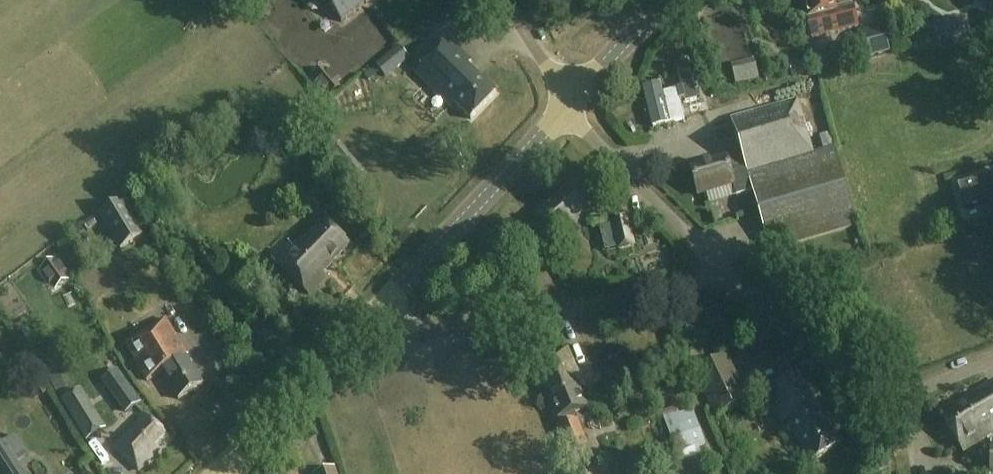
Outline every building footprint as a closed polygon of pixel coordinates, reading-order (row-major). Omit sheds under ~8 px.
[(341,17),(366,0),(329,0),(341,17)] [(834,0),(803,0),(813,39),(859,27),(854,7),(837,12),(834,0)] [(965,17),(955,19),(959,36),(968,34),(965,17)] [(884,26),(868,31),(875,53),(891,48),(884,26)] [(473,61),(450,39),(417,73),(451,106),(455,102),(472,119),(497,93),(469,65),(473,61)] [(863,58),(858,39),(830,46),(834,65),(863,58)] [(398,46),(375,65),(384,77),(408,58),(398,46)] [(814,153),(798,100),(733,119),(742,153),(727,158),(726,157),(691,167),(699,195),(734,185),(737,196),(753,191),(771,250),(857,225),(835,147),(814,153)] [(598,204),(573,178),(535,216),(556,238),(573,221),(577,225),(598,204)] [(144,236),(123,200),(99,214),(120,250),(144,236)] [(636,247),(629,214),(611,218),(618,251),(636,247)] [(350,245),(326,222),(316,233),(314,231),(306,239),(304,236),(278,263),(310,295),(327,277),(323,273),(350,245)] [(146,331),(185,395),(204,384),(187,356),(189,356),(166,319),(146,331)] [(179,399),(185,395),(146,331),(126,344),(148,380),(163,371),(179,399)] [(578,372),(568,347),(557,352),(556,357),(546,361),(543,357),(529,363),(540,388),(545,385),(559,419),(560,418),(562,425),(559,427),(570,455),(589,447),(575,412),(588,407),(573,374),(578,372)] [(751,401),(728,354),(693,371),(716,418),(751,401)] [(106,382),(131,413),(147,401),(122,370),(106,382)] [(841,446),(795,371),(762,391),(782,424),(787,421),(812,463),(841,446)] [(962,401),(965,406),(944,418),(964,451),(992,434),(992,382),(962,401)] [(88,400),(68,412),(86,443),(106,431),(88,400)] [(680,425),(676,414),(665,418),(678,455),(706,445),(697,419),(680,425)] [(165,434),(146,416),(116,448),(140,470),(159,450),(155,445),(165,434)] [(15,436),(0,445),(0,473),(25,473),(17,461),(27,454),(15,436)]
